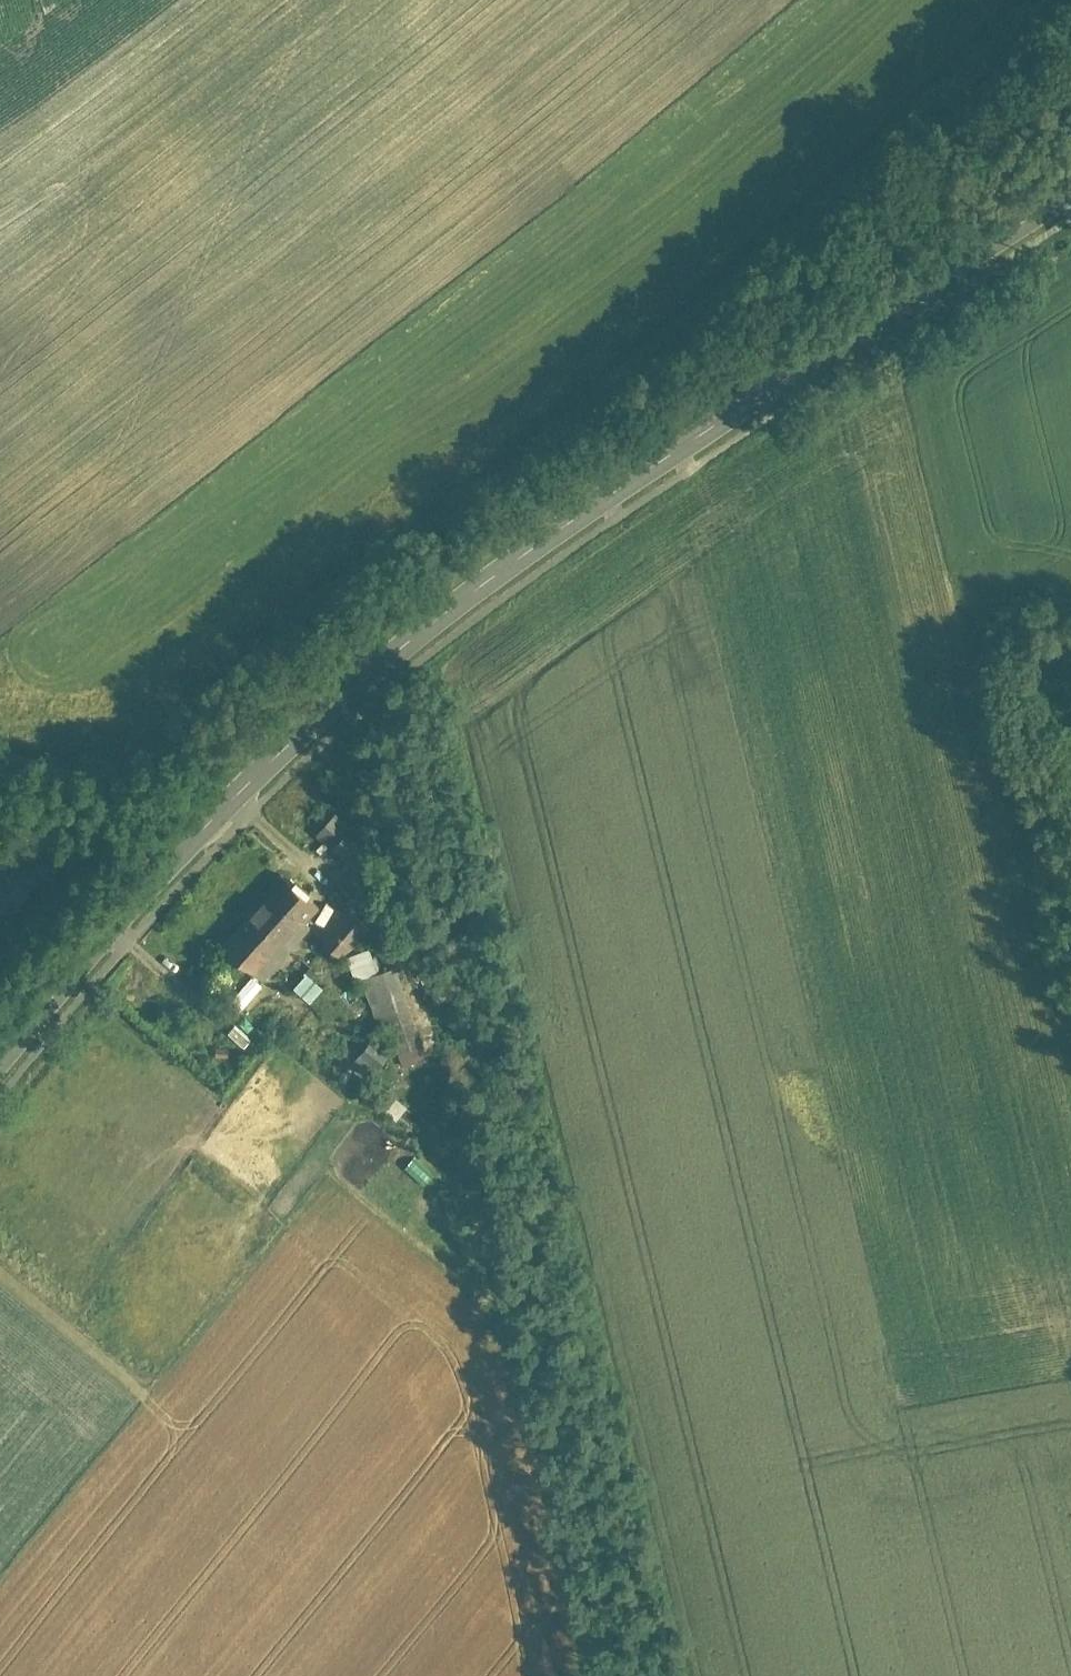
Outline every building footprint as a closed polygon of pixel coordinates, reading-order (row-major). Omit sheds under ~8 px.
[(337,820),(317,844),(355,875),(375,851),(337,820)] [(283,883),(220,952),(257,985),(320,916),(283,883)] [(350,913),(324,940),(343,958),(369,932),(350,913)] [(403,973),(367,984),(392,1061),(428,1049),(403,973)]
